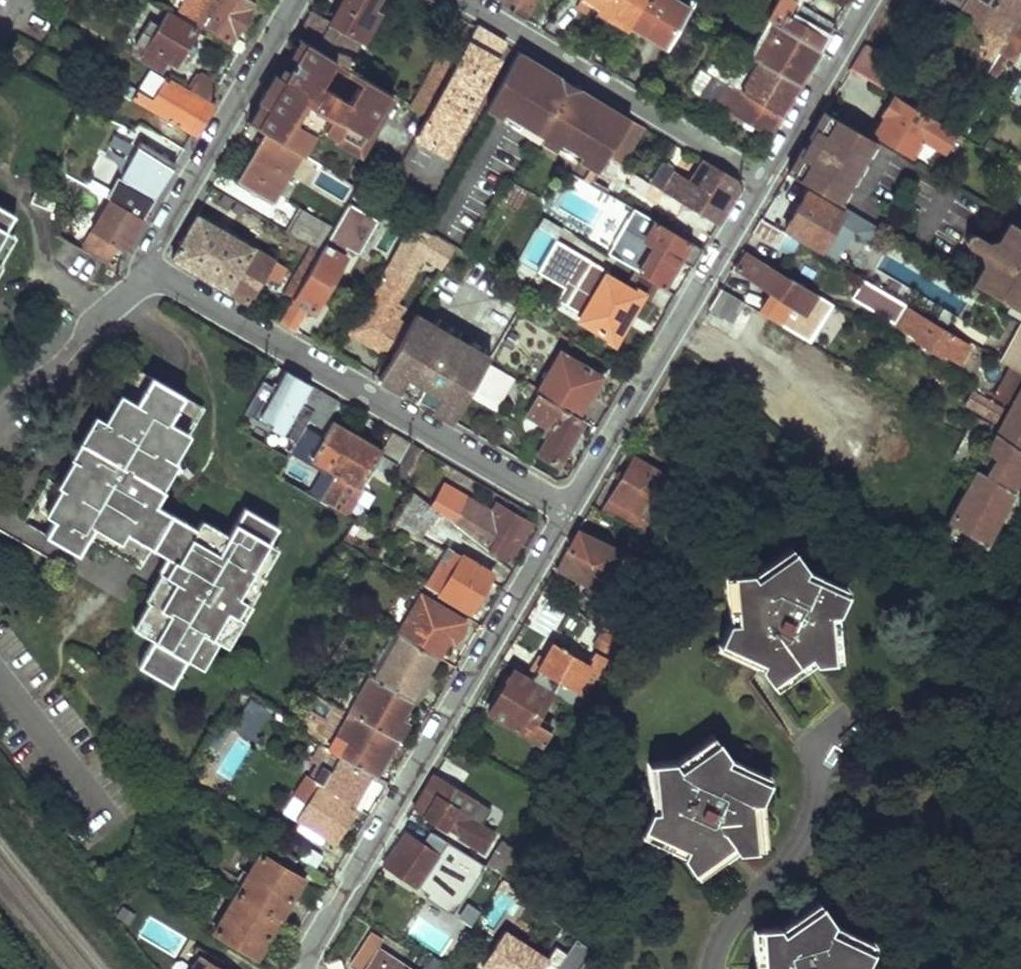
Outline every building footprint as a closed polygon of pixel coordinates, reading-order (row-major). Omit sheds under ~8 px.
[(249,0),(185,0),(179,9),(233,40),(255,3),(249,0)] [(376,13),(368,8),(372,0),(343,0),(331,21),(310,9),(295,36),(338,61),(346,66),(376,13)] [(514,1),(509,11),(523,19),(535,0),(515,0),(514,1)] [(592,3),(611,14),(629,25),(644,0),(593,0),(592,3)] [(676,0),(644,0),(629,25),(649,37),(667,47),(683,18),(689,8),(676,0)] [(683,18),(693,24),(698,26),(709,5),(705,3),(706,0),(694,0),(689,8),(683,18)] [(773,23),(818,50),(822,43),(825,36),(789,16),(796,2),(793,0),(778,0),(767,19),(773,23)] [(924,16),(935,23),(947,3),(942,1),(943,0),(934,0),(924,16)] [(960,6),(955,14),(978,27),(974,53),(981,59),(1008,15),(989,5),(983,0),(964,0),(960,6)] [(989,5),(1008,15),(981,59),(977,66),(984,70),(995,52),(1020,11),(1020,0),(992,0),(989,5)] [(833,23),(796,2),(789,16),(825,36),(833,23)] [(995,52),(1005,58),(1012,62),(1020,48),(1020,11),(995,52)] [(196,30),(167,13),(141,57),(160,67),(167,55),(177,60),(184,49),(199,46),(190,40),(196,30)] [(693,24),(683,18),(667,47),(677,53),(693,24)] [(773,23),(752,58),(798,84),(806,71),(818,50),(773,23)] [(498,39),(474,25),(459,53),(425,116),(414,136),(443,150),(503,42),(498,39)] [(299,151),(343,178),(391,94),(362,75),(350,93),(328,78),(338,61),(295,36),(285,52),(296,58),(291,69),(280,63),(247,120),(265,131),(299,151)] [(425,116),(459,53),(442,44),(409,105),(425,116)] [(895,63),(862,44),(848,68),(882,87),(895,63)] [(608,153),(629,117),(568,80),(518,50),(482,112),(554,154),(557,151),(596,176),(607,156),(608,153)] [(988,85),(1005,58),(995,52),(984,70),(979,80),(988,85)] [(711,63),(707,71),(780,113),(786,104),(798,84),(752,58),(744,53),(738,63),(727,57),(721,69),(711,63)] [(707,71),(699,67),(688,89),(768,136),(770,131),(780,113),(707,71)] [(155,100),(167,79),(149,70),(138,89),(155,100)] [(200,71),(190,89),(209,100),(219,82),(200,71)] [(195,135),(213,101),(209,100),(190,89),(168,77),(167,79),(155,100),(138,89),(136,88),(131,99),(190,134),(195,135)] [(933,102),(903,84),(896,94),(948,126),(951,123),(929,111),(933,102)] [(952,132),(889,96),(878,112),(882,114),(872,131),(910,154),(920,137),(931,143),(926,153),(936,159),(952,132)] [(871,139),(823,111),(805,140),(787,171),(835,201),(871,139)] [(643,125),(629,117),(608,153),(622,162),(643,125)] [(270,201),(299,151),(265,131),(236,180),(270,201)] [(175,163),(141,141),(104,204),(129,222),(139,208),(144,211),(175,163)] [(709,235),(716,223),(648,181),(607,156),(596,176),(591,185),(607,195),(618,178),(631,186),(629,188),(682,219),(709,235)] [(648,181),(716,223),(734,194),(737,188),(735,179),(701,159),(690,179),(674,169),(675,167),(661,160),(648,181)] [(58,192),(42,182),(34,199),(49,209),(58,192)] [(607,195),(591,185),(583,197),(601,207),(607,195)] [(845,211),(807,189),(782,231),(789,235),(835,263),(854,232),(869,241),(877,227),(847,208),(845,211)] [(9,264),(4,262),(18,234),(9,228),(18,212),(0,202),(0,280),(9,264)] [(328,221),(302,206),(286,232),(309,246),(312,248),(328,221)] [(276,262),(195,213),(172,257),(191,268),(237,294),(246,300),(260,274),(267,278),(276,262)] [(703,246),(653,217),(641,237),(651,243),(636,269),(661,284),(666,287),(682,260),(692,266),(703,246)] [(789,235),(782,231),(759,218),(751,232),(781,249),(789,235)] [(1007,220),(992,245),(973,233),(967,232),(964,236),(961,241),(965,247),(984,259),(971,283),(1014,309),(1020,296),(1020,229),(1007,220)] [(450,246),(413,225),(349,331),(369,343),(389,355),(411,318),(398,310),(407,297),(398,293),(425,247),(443,257),(450,246)] [(333,227),(319,252),(279,320),(294,327),(306,307),(313,311),(344,257),(338,254),(350,236),(333,227)] [(627,280),(556,238),(537,271),(564,286),(556,299),(579,312),(575,319),(606,337),(605,340),(616,346),(632,320),(645,298),(650,301),(661,284),(636,269),(635,268),(627,280)] [(312,248),(309,246),(270,314),(279,320),(319,252),(312,248)] [(787,280),(743,251),(736,262),(730,270),(765,295),(754,312),(767,319),(778,326),(779,325),(808,344),(832,305),(788,278),(787,280)] [(849,299),(893,325),(904,306),(860,280),(849,299)] [(752,311),(718,291),(706,311),(730,324),(731,322),(742,328),(752,311)] [(973,347),(904,306),(893,325),(892,327),(914,340),(912,343),(939,359),(941,356),(958,367),(967,351),(969,352),(973,347)] [(754,312),(752,311),(742,328),(757,337),(767,319),(754,312)] [(487,355),(414,312),(411,318),(389,355),(377,377),(421,403),(450,420),(466,393),(485,361),(487,355)] [(998,362),(1007,367),(1020,375),(1020,319),(998,362)] [(598,374),(559,351),(536,390),(577,414),(591,389),(598,374)] [(511,376),(485,361),(466,393),(491,408),(511,376)] [(1007,367),(991,398),(1005,406),(1020,376),(1020,375),(1007,367)] [(308,418),(323,392),(306,382),(286,371),(276,388),(262,380),(243,413),(258,421),(261,417),(272,423),(268,428),(294,441),(308,418)] [(175,463),(203,410),(183,399),(137,374),(133,372),(103,426),(95,421),(57,490),(62,492),(46,518),(56,524),(47,542),(79,557),(90,536),(147,565),(157,548),(174,558),(150,602),(156,605),(141,632),(163,643),(147,670),(179,686),(192,662),(210,671),(225,644),(234,647),(272,579),(265,575),(280,547),(271,543),(280,526),(250,511),(233,538),(205,523),(200,531),(157,508),(180,466),(175,463)] [(536,390),(526,385),(523,392),(534,401),(529,409),(531,415),(546,424),(540,434),(545,436),(537,451),(557,463),(570,440),(580,421),(575,419),(577,414),(536,390)] [(1020,468),(1020,387),(948,522),(987,545),(1015,491),(1010,488),(1020,468)] [(962,406),(994,425),(1004,409),(971,390),(962,406)] [(318,498),(356,434),(337,423),(331,419),(340,402),(323,392),(308,418),(325,429),(309,457),(323,465),(307,493),(318,498)] [(995,427),(972,416),(963,435),(986,446),(995,427)] [(394,469),(408,442),(393,434),(385,450),(356,434),(318,498),(326,503),(343,477),(358,485),(376,456),(394,469)] [(983,448),(962,438),(952,459),(972,469),(983,448)] [(435,457),(408,442),(394,469),(391,474),(403,482),(408,472),(422,480),(435,457)] [(670,475),(632,454),(599,509),(652,534),(654,526),(644,521),(670,475)] [(360,486),(358,485),(343,477),(326,503),(345,514),(360,486)] [(426,502),(413,492),(403,512),(415,520),(426,502)] [(502,507),(499,505),(493,513),(467,499),(453,524),(488,553),(507,560),(529,523),(502,507)] [(34,526),(4,509),(0,516),(0,527),(26,541),(34,526)] [(639,559),(576,529),(566,549),(630,580),(639,559)] [(816,548),(805,534),(762,563),(758,555),(743,557),(741,592),(748,593),(748,610),(729,610),(724,623),(767,645),(763,653),(774,668),(801,647),(798,645),(812,635),(821,648),(833,648),(831,614),(824,614),(824,599),(848,598),(852,583),(812,558),(816,548)] [(490,571),(450,549),(441,567),(446,570),(433,590),(468,608),(482,584),(490,571)] [(630,580),(566,549),(556,566),(601,588),(587,615),(611,629),(626,601),(622,599),(630,580)] [(396,633),(399,635),(435,656),(446,635),(452,638),(463,619),(419,594),(396,633)] [(399,635),(373,678),(409,698),(415,701),(426,681),(422,678),(435,656),(399,635)] [(604,658),(591,651),(585,662),(574,656),(550,642),(537,666),(531,664),(524,675),(548,688),(564,698),(570,687),(585,695),(604,658)] [(548,688),(524,675),(511,667),(486,710),(536,742),(547,722),(532,714),(535,710),(548,688)] [(347,709),(349,711),(395,738),(404,721),(397,717),(409,698),(373,678),(368,674),(347,709)] [(265,709),(248,698),(231,723),(248,735),(265,709)] [(351,740),(342,755),(371,773),(374,775),(381,761),(395,738),(349,711),(337,731),(351,740)] [(717,749),(709,739),(670,765),(664,756),(649,757),(651,805),(640,807),(634,820),(670,840),(667,848),(678,865),(717,838),(723,847),(739,845),(737,799),(744,798),(750,781),(712,762),(717,749)] [(371,773),(342,755),(330,772),(322,766),(313,779),(317,782),(355,807),(364,793),(360,790),(371,773)] [(490,804),(433,771),(426,782),(412,808),(482,849),(492,830),(480,823),(490,804)] [(355,807),(317,782),(294,819),(333,844),(343,826),(355,807)] [(526,827),(511,818),(485,864),(504,876),(526,827)] [(444,844),(410,823),(383,865),(418,888),(425,875),(444,844)] [(486,872),(448,848),(436,869),(473,894),(486,872)] [(236,891),(279,917),(293,895),(303,879),(260,852),(236,891)] [(158,861),(149,855),(139,870),(149,875),(158,861)] [(279,917),(236,891),(213,929),(257,955),(267,937),(279,917)] [(823,894),(779,923),(776,916),(760,917),(759,953),(765,953),(765,968),(842,968),(842,959),(865,958),(870,943),(830,919),(833,908),(823,894)] [(475,904),(466,899),(459,911),(468,917),(475,904)] [(568,953),(556,945),(547,959),(504,931),(483,965),(489,968),(558,968),(568,953)] [(376,948),(381,940),(370,933),(352,963),(362,968),(409,968),(376,948)] [(198,956),(190,968),(220,968),(198,956)]
